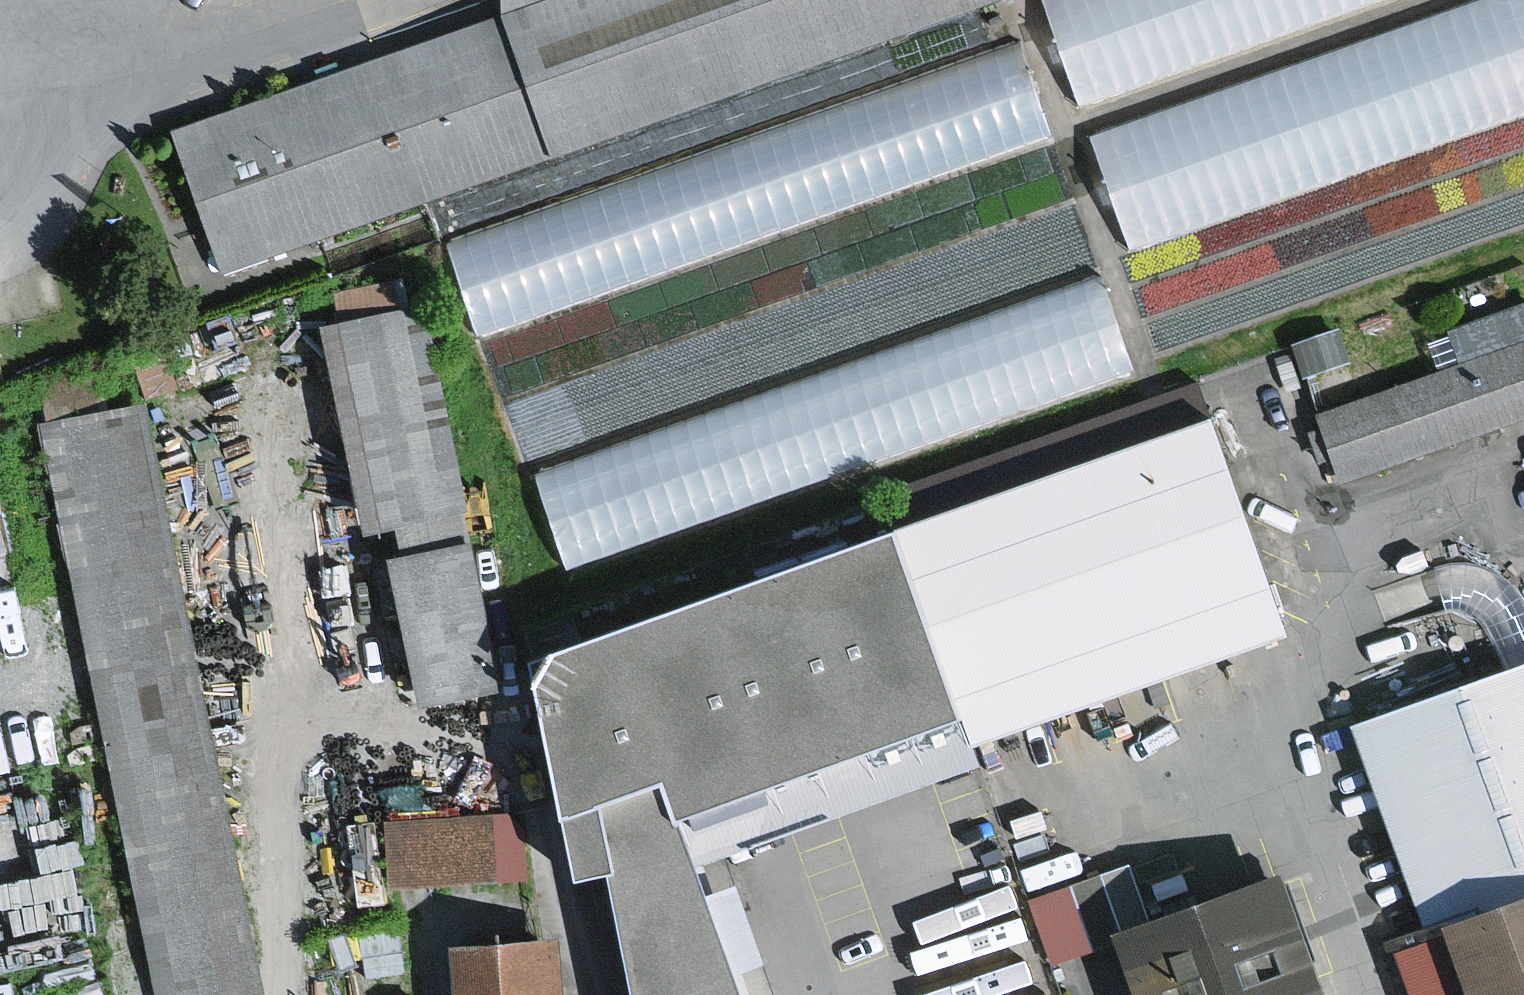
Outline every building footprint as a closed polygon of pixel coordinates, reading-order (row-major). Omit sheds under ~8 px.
[(502,19),(552,160),(1017,0),(501,0),(502,19)] [(502,19),(175,134),(225,275),(552,160),(502,19)] [(741,224),(1057,133),(1031,42),(450,208),(509,416),(1095,249),(1072,170),(752,262),(741,224)] [(564,536),(1140,365),(1113,272),(536,443),(564,536)] [(334,294),(340,324),(404,311),(397,281),(334,294)] [(340,324),(325,328),(370,535),(399,528),(468,513),(474,512),(429,305),(404,311),(340,324)] [(1321,416),(1345,484),(1523,422),(1523,308),(1453,333),(1464,365),(1321,416)] [(1344,331),(1298,346),(1308,378),(1354,363),(1344,331)] [(164,338),(132,350),(149,398),(181,387),(164,338)] [(898,488),(914,532),(1223,423),(1207,379),(898,488)] [(47,431),(159,994),(268,994),(152,410),(47,431)] [(914,532),(906,534),(965,702),(1281,592),(1223,423),(914,532)] [(475,546),(468,513),(399,528),(407,561),(475,546)] [(679,778),(694,823),(972,722),(965,702),(906,534),(547,663),(577,815),(679,778)] [(407,561),(394,565),(426,710),(508,692),(475,546),(407,561)] [(1510,671),(1523,666),(1523,598),(1523,597),(1514,583),(1502,575),(1486,567),(1471,565),(1454,564),(1439,567),(1450,612),(1464,612),(1477,617),(1487,625),(1510,671)] [(1281,592),(965,702),(972,722),(981,747),(1297,637),(1281,592)] [(1523,907),(1523,666),(1510,671),(1356,728),(1435,939),(1523,907)] [(981,747),(972,722),(694,823),(710,866),(988,765),(981,747)] [(76,851),(65,778),(0,787),(0,862),(76,851)] [(577,815),(591,883),(621,880),(646,994),(755,994),(749,976),(720,896),(710,866),(694,823),(679,778),(577,815)] [(524,811),(386,822),(392,892),(530,881),(524,811)] [(1129,943),(1157,934),(1134,867),(1106,876),(1129,943)] [(1129,943),(1106,876),(1075,886),(1098,954),(1129,943)] [(1129,943),(1148,994),(1330,994),(1290,885),(1157,934),(1129,943)] [(1098,954),(1075,886),(1031,901),(1054,968),(1098,954)] [(0,899),(0,931),(6,957),(68,944),(56,887),(0,899)] [(747,887),(720,896),(749,976),(776,966),(747,887)] [(997,994),(1054,994),(1060,993),(1026,898),(969,918),(997,994)] [(1403,950),(1419,994),(1523,994),(1523,907),(1435,939),(1403,950)] [(457,950),(462,994),(570,994),(566,940),(457,950)]
